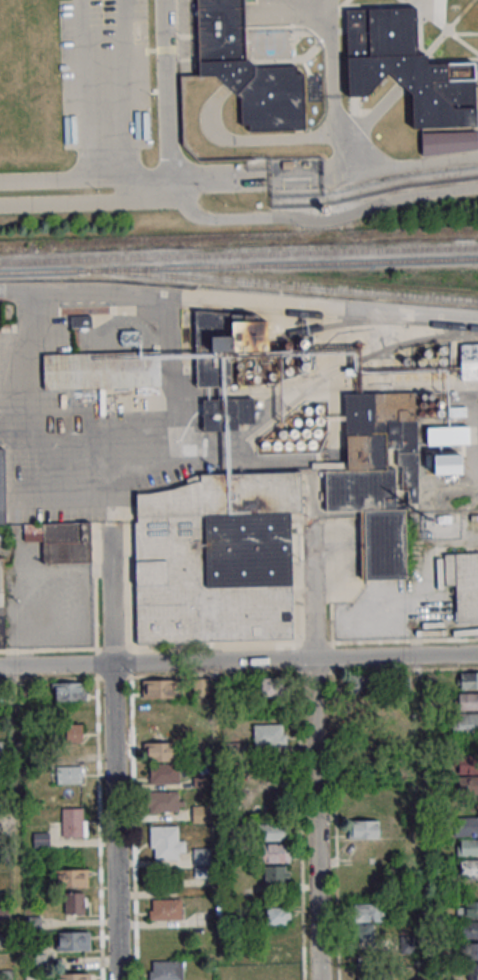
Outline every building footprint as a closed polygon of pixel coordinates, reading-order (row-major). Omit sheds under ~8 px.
[(197,77),(215,76),(227,89),(238,98),(239,126),(247,126),(247,132),(303,131),(302,74),(295,74),(295,67),(253,68),(253,66),(247,60),(244,61),(243,26),(242,9),(242,0),(194,0),(197,77)] [(346,98),(343,11),(414,9),(416,57),(424,56),(425,66),(472,65),(475,127),(411,130),(410,96),(399,86),(387,73),(365,98),(346,98)] [(420,134),(475,132),(476,150),(420,157),(420,134)] [(317,211),(319,218),(327,216),(325,208),(317,211)] [(268,351),(268,322),(232,322),(232,335),(210,335),(210,351),(268,351)] [(460,343),(460,378),(477,378),(477,342),(460,343)] [(44,389),(160,387),(160,352),(43,354),(44,389)] [(345,394),(346,469),(325,469),(325,511),(361,511),(362,579),(407,579),(406,503),(418,503),(417,393),(345,394)] [(201,399),(201,431),(226,431),(226,399),(201,399)] [(252,399),(237,399),(237,421),(252,421),(252,399)] [(473,426),(426,426),(426,445),(473,445),(473,426)] [(463,454),(434,454),(434,475),(463,475),(463,454)] [(293,639),(292,513),(302,513),(301,477),(135,479),(137,641),(293,639)] [(42,563),(91,562),(90,522),(24,522),(24,542),(42,542),(42,563)] [(444,585),(455,585),(455,622),(477,621),(477,552),(443,553),(444,585)] [(457,689),(477,689),(477,671),(457,671),(457,689)] [(371,693),(371,675),(346,675),(346,693),(371,693)] [(284,677),(261,677),(261,696),(284,696),(284,677)] [(207,693),(207,678),(193,678),(193,693),(207,693)] [(142,679),(142,697),(174,697),(174,679),(142,679)] [(86,682),(54,682),(54,700),(86,700),(86,682)] [(457,709),(477,709),(477,693),(457,693),(457,709)] [(142,719),(191,719),(191,701),(142,701),(142,719)] [(454,713),(453,732),(477,732),(477,713),(454,713)] [(81,724),(62,724),(62,742),(81,742),(81,724)] [(254,744),(286,744),(286,724),(254,724),(254,744)] [(146,743),(146,760),(175,760),(175,743),(146,743)] [(458,755),(458,794),(477,794),(477,755),(458,755)] [(179,764),(147,764),(147,783),(179,783),(179,764)] [(56,783),(83,783),(83,765),(56,765),(56,783)] [(147,811),(183,811),(183,791),(147,791),(147,811)] [(192,804),(192,822),(210,822),(210,804),(192,804)] [(62,807),(62,836),(83,836),(83,807),(62,807)] [(454,835),(477,835),(477,816),(454,816),(454,835)] [(348,839),(380,839),(380,820),(348,820),(348,839)] [(259,840),(288,840),(288,824),(259,824),(259,840)] [(185,837),(180,837),(180,825),(150,825),(151,859),(185,858),(185,837)] [(50,832),(33,832),(33,847),(50,847),(50,832)] [(477,855),(477,838),(456,838),(456,855),(477,855)] [(260,862),(289,862),(289,844),(260,844),(260,862)] [(194,847),(194,876),(210,876),(210,847),(194,847)] [(457,875),(477,875),(477,859),(457,859),(457,875)] [(264,866),(264,883),(289,883),(289,866),(264,866)] [(87,869),(54,869),(54,887),(87,887),(87,869)] [(64,892),(64,913),(86,913),(86,892),(64,892)] [(149,899),(149,919),(182,919),(182,899),(149,899)] [(457,905),(457,917),(477,917),(477,900),(465,900),(465,905),(457,905)] [(374,921),(382,921),(382,903),(353,903),(353,961),(356,961),(356,979),(379,979),(379,965),(374,965),(374,921)] [(265,924),(290,924),(290,906),(265,906),(265,924)] [(11,922),(11,907),(0,907),(0,922),(11,922)] [(477,938),(477,921),(462,921),(462,938),(477,938)] [(90,931),(59,931),(59,950),(90,950),(90,931)] [(468,959),(477,959),(477,942),(468,942),(468,959)] [(264,945),(264,964),(290,964),(290,945),(264,945)] [(47,953),(29,953),(29,969),(47,969),(47,953)] [(149,960),(149,979),(182,979),(182,960),(149,960)] [(477,979),(477,963),(468,963),(468,979),(477,979)]
